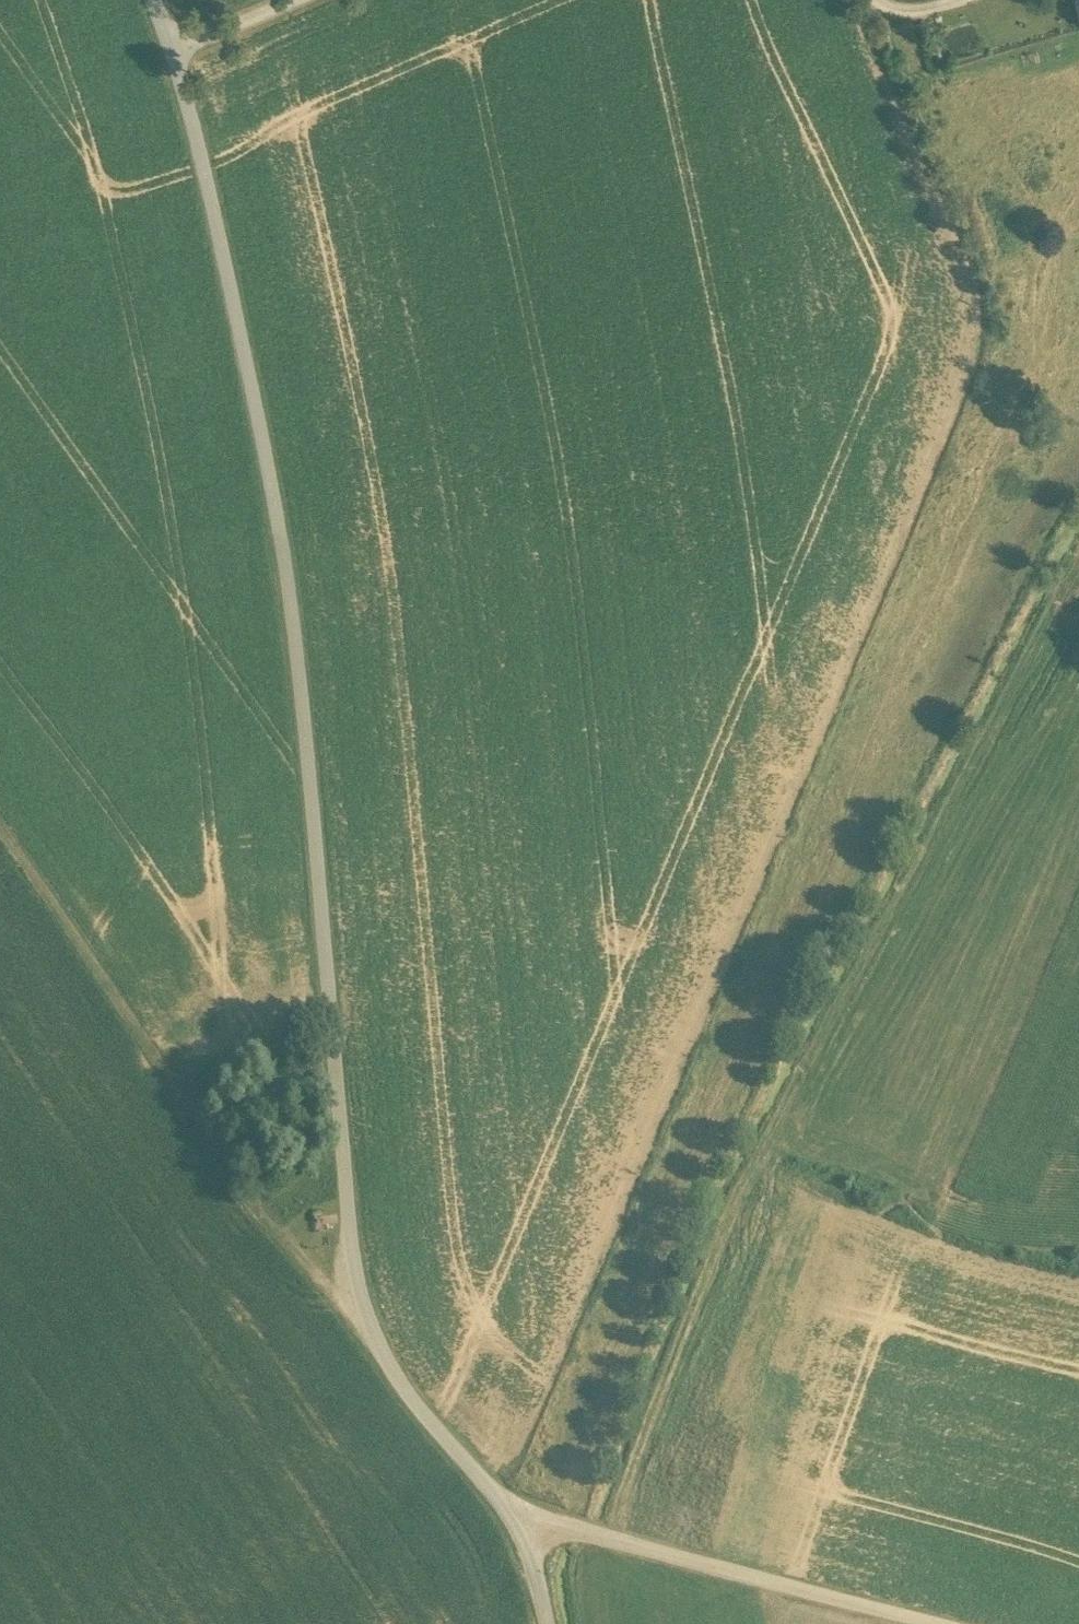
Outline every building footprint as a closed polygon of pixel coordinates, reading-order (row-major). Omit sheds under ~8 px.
[(305,1227),(306,1235),(314,1241),(323,1240),(329,1232),(327,1223),(320,1218),(311,1219),(305,1227)]
